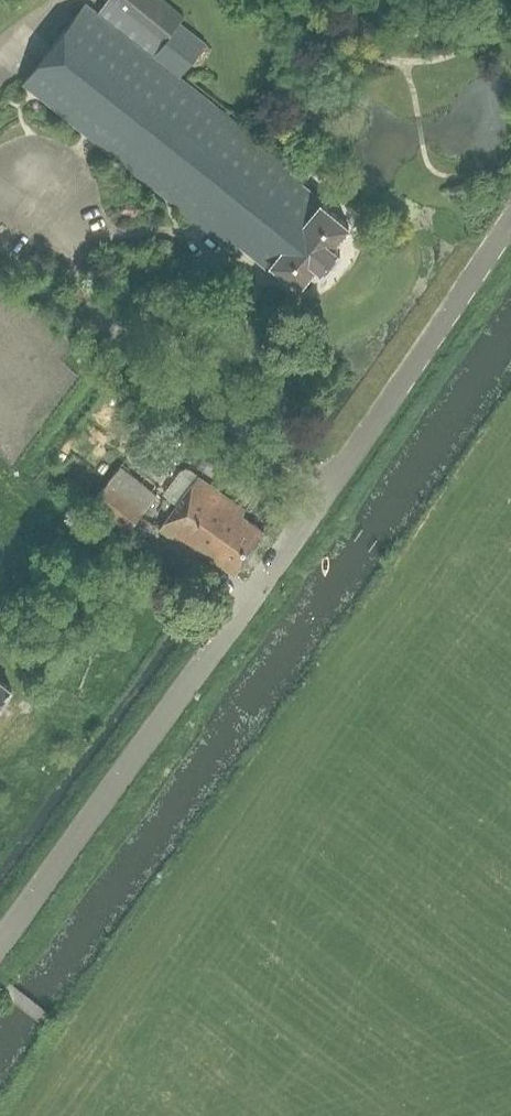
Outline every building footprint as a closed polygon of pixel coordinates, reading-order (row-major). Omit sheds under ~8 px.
[(160,0),(108,0),(97,14),(85,5),(22,84),(56,111),(235,255),(242,247),(270,270),(273,266),(301,288),(316,268),(323,273),(339,253),(332,247),(347,229),(320,207),(323,203),(301,186),(306,180),(180,80),(207,46),(180,25),(185,19),(160,0)] [(204,441),(188,462),(201,471),(217,450),(204,441)] [(118,470),(93,502),(128,530),(153,499),(118,470)] [(160,497),(176,508),(158,532),(197,560),(201,554),(233,577),(264,535),(240,518),(243,514),(197,480),(186,472),(182,471),(176,474),(160,497)] [(11,691),(0,682),(0,704),(11,691)]
